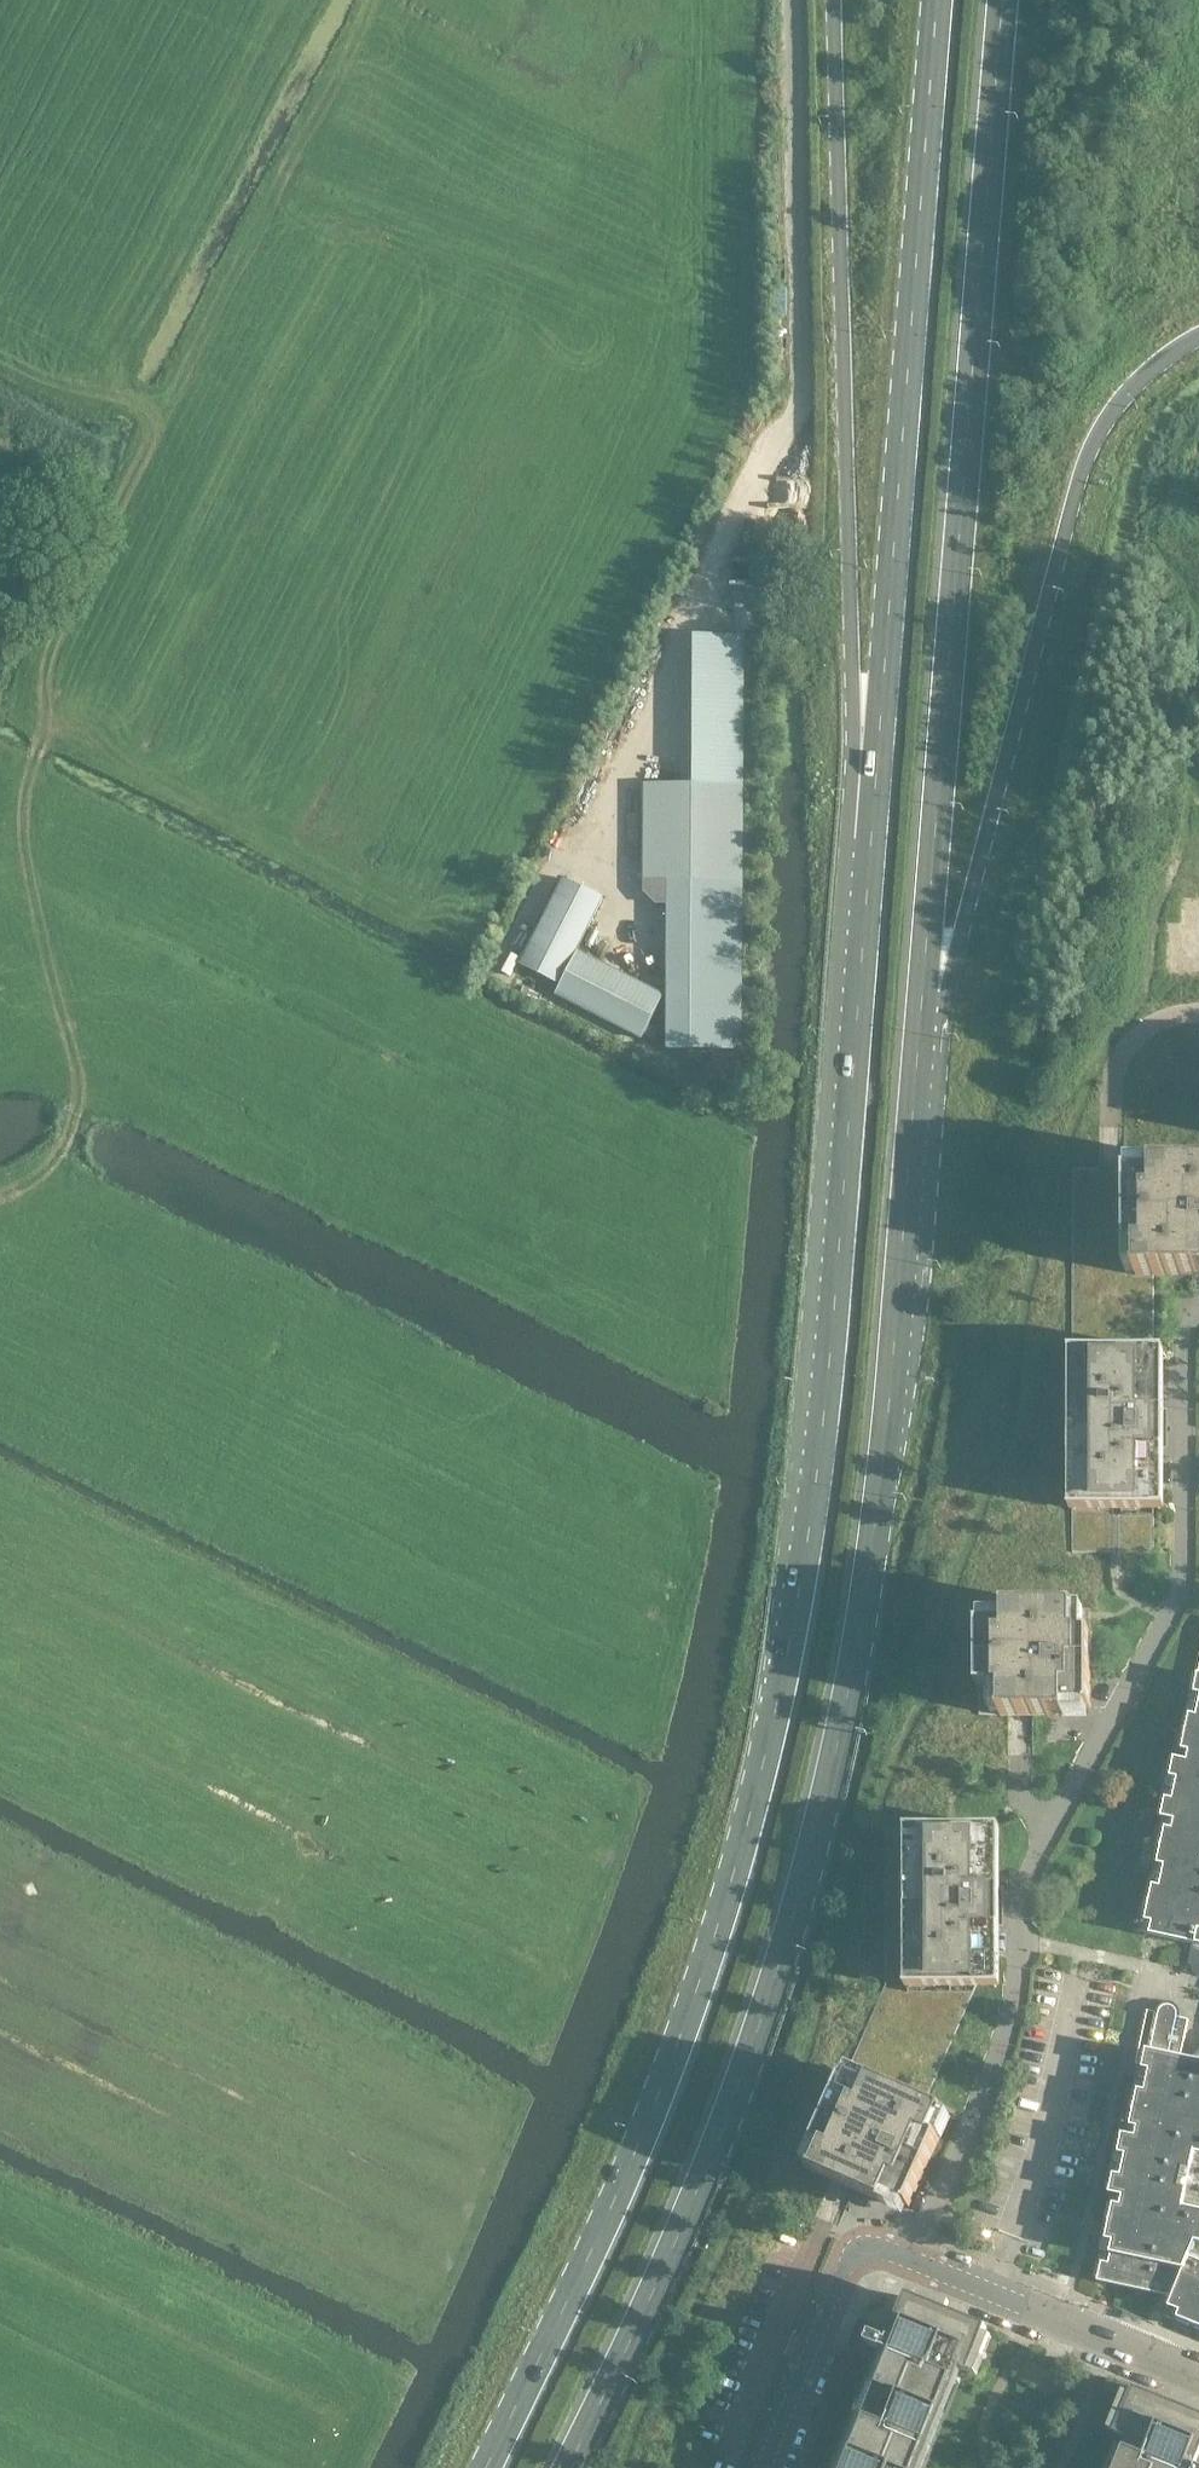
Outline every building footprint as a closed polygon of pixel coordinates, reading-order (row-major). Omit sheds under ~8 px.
[(668,881),(667,995),(667,1050),(742,1050),(743,784),(644,784),(644,881),(668,881)] [(603,898),(580,887),(564,878),(520,965),(560,985),(556,994),(642,1038),(664,995),(576,950),(603,898)] [(1129,1167),(1129,1176),(1126,1176),(1126,1248),(1127,1248),(1127,1272),(1135,1272),(1135,1275),(1153,1275),(1198,1275),(1198,1167),(1152,1167),(1129,1167)] [(1164,1350),(1069,1350),(1069,1510),(1164,1510),(1164,1350)] [(1004,1608),(979,1608),(979,1626),(978,1626),(978,1689),(979,1689),(979,1715),(1000,1715),(1064,1716),(1064,1708),(1087,1708),(1087,1709),(1090,1709),(1090,1634),(1090,1608),(1075,1608),(1075,1607),(1004,1607),(1004,1608)] [(1196,1716),(1190,1714),(1182,1749),(1189,1752),(1187,1760),(1174,1758),(1170,1777),(1177,1779),(1173,1800),(1166,1798),(1161,1817),(1174,1820),(1172,1830),(1166,1828),(1158,1864),(1164,1865),(1160,1887),(1153,1885),(1145,1921),(1152,1923),(1150,1934),(1195,1944),(1191,1961),(1193,1962),(1194,1966),(1196,1970),(1198,1974),(1198,1704),(1196,1716)] [(815,2144),(804,2167),(812,2170),(812,2171),(882,2202),(906,2213),(909,2207),(950,2114),(944,2111),(928,2104),(1000,1947),(1000,1827),(1000,1826),(885,1826),(885,1985),(844,2077),(814,2143),(815,2144)] [(1195,2061),(1180,2058),(1189,2019),(1180,2017),(1180,2012),(1178,2008),(1175,2004),(1170,2002),(1165,2002),(1161,2004),(1157,2007),(1155,2012),(1147,2010),(1136,2063),(1144,2065),(1140,2082),(1147,2083),(1145,2092),(1138,2090),(1130,2127),(1138,2129),(1136,2138),(1123,2135),(1119,2154),(1126,2156),(1121,2177),(1115,2176),(1110,2194),(1123,2198),(1121,2207),(1114,2205),(1106,2240),(1113,2242),(1108,2263),(1101,2262),(1097,2281),(1172,2297),(1167,2313),(1198,2326),(1198,2254),(1192,2252),(1195,2243),(1198,2243),(1198,2056),(1195,2061)] [(958,2384),(963,2372),(969,2374),(987,2329),(907,2296),(891,2336),(860,2323),(850,2347),(882,2360),(838,2467),(924,2467),(958,2384)] [(1132,2388),(1114,2433),(1120,2435),(1107,2467),(1198,2467),(1198,2460),(1197,2460),(1198,2456),(1198,2415),(1138,2390),(1132,2388)]
